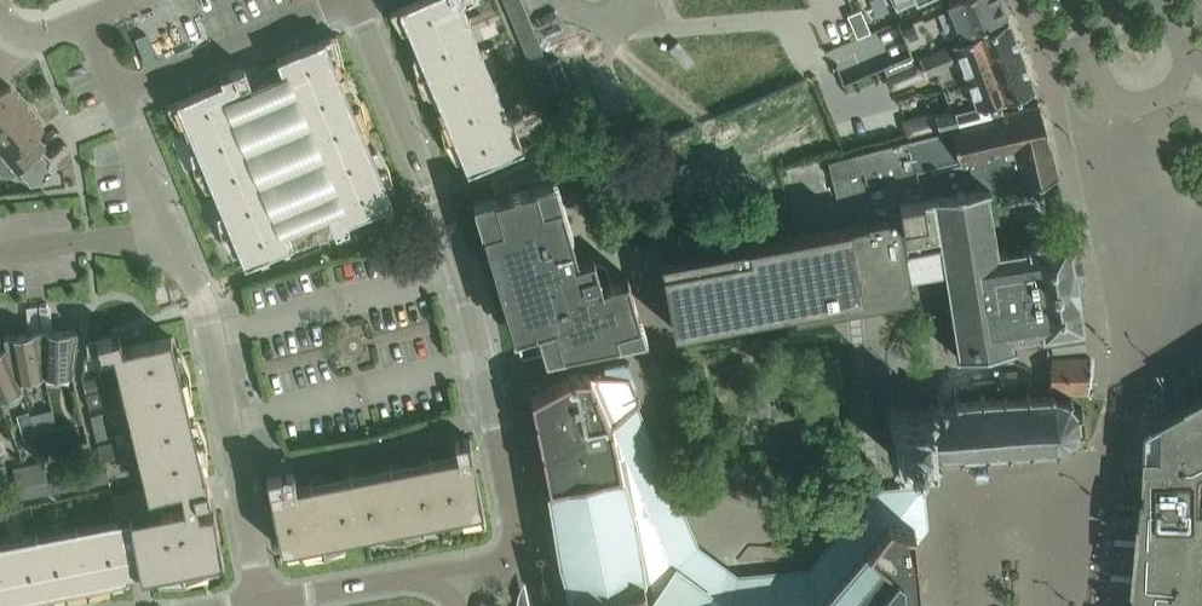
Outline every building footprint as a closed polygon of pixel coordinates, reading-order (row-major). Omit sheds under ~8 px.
[(399,7),(468,170),(515,150),(454,4),(463,0),(415,0),(399,7)] [(521,0),(512,0),(506,3),(509,10),(523,4),(521,0)] [(900,29),(910,53),(943,39),(1006,13),(1001,0),(948,0),(952,9),(953,11),(940,17),(939,14),(938,11),(921,18),(922,19),(900,29)] [(526,12),(523,4),(509,10),(512,18),(526,12)] [(861,8),(847,14),(856,36),(870,31),(861,8)] [(776,9),(637,67),(659,120),(659,119),(666,134),(682,189),(826,147),(810,92),(686,128),(684,129),(677,112),(798,62),(776,9)] [(529,20),(526,12),(512,18),(515,26),(529,20)] [(940,130),(953,127),(1004,112),(999,99),(1033,86),(1007,16),(919,53),(928,73),(939,68),(953,109),(905,121),(909,136),(940,128),(940,130)] [(533,27),(529,20),(515,26),(518,33),(533,27)] [(536,35),(533,27),(518,33),(522,41),(536,35)] [(338,71),(345,69),(336,33),(277,58),(279,62),(266,68),(246,69),(244,65),(220,75),(222,81),(164,105),(184,136),(190,133),(245,263),(292,243),(287,230),(328,213),(336,232),(349,227),(347,220),(393,201),(338,71)] [(539,42),(536,35),(522,41),(525,48),(539,42)] [(542,50),(539,42),(525,48),(528,56),(542,50)] [(545,58),(542,50),(528,56),(531,64),(545,58)] [(913,53),(884,66),(888,77),(918,65),(913,53)] [(548,65),(547,62),(545,58),(531,64),(534,71),(548,65)] [(552,73),(548,65),(534,71),(537,79),(552,73)] [(555,80),(552,73),(537,79),(541,86),(555,80)] [(558,88),(555,80),(541,86),(544,94),(558,88)] [(27,105),(10,85),(0,90),(0,128),(27,105)] [(1039,103),(1004,112),(953,127),(953,129),(827,160),(832,177),(863,169),(866,182),(889,176),(890,182),(898,180),(897,180),(917,174),(923,195),(943,191),(990,186),(1022,181),(1022,183),(1057,174),(1039,103)] [(27,105),(0,128),(0,148),(18,170),(40,151),(31,140),(37,135),(44,125),(27,105)] [(556,176),(476,200),(523,357),(645,331),(628,274),(612,278),(608,265),(605,261),(601,259),(596,259),(594,251),(579,255),(556,176)] [(990,188),(990,186),(943,191),(923,195),(923,198),(899,202),(906,248),(905,248),(910,274),(911,274),(911,272),(917,271),(918,280),(920,280),(918,272),(942,267),(944,276),(947,275),(959,353),(956,353),(956,355),(1016,346),(1015,344),(1013,344),(1012,337),(1043,332),(1043,333),(1050,331),(1082,326),(1067,235),(1028,241),(1029,244),(998,249),(988,188),(990,188)] [(660,257),(674,328),(793,306),(795,316),(912,294),(909,274),(910,274),(905,248),(898,213),(867,219),(868,221),(850,224),(850,222),(660,257)] [(1085,345),(1082,326),(1050,331),(1051,348),(1085,345)] [(44,373),(40,329),(5,336),(18,378),(19,378),(44,373)] [(76,330),(40,329),(44,373),(70,373),(76,330)] [(129,577),(128,572),(139,570),(140,575),(223,559),(213,508),(210,509),(208,497),(210,497),(171,335),(122,346),(119,334),(86,342),(88,357),(121,349),(154,483),(147,484),(147,485),(111,493),(118,520),(117,527),(0,550),(0,602),(129,577)] [(5,336),(4,336),(7,345),(0,348),(0,402),(9,404),(18,401),(23,393),(20,387),(22,386),(19,378),(18,378),(5,336)] [(1047,359),(1045,393),(1048,393),(1051,394),(1084,396),(1086,362),(1047,359)] [(1016,371),(999,372),(1000,384),(1000,389),(1018,388),(1016,371)] [(531,396),(542,449),(558,531),(574,605),(922,605),(922,602),(920,587),(919,580),(916,541),(914,522),(913,522),(911,499),(881,502),(815,580),(733,588),(687,554),(623,408),(637,402),(641,401),(634,386),(629,375),(618,374),(605,374),(604,374),(572,373),(549,386),(531,396)] [(102,375),(83,379),(89,405),(104,402),(101,388),(105,387),(102,375)] [(1051,399),(1051,394),(1048,393),(1048,400),(1031,401),(1027,401),(1026,395),(1024,396),(1025,401),(1004,403),(1003,397),(1001,397),(1001,403),(981,404),(981,398),(978,399),(979,404),(956,406),(955,400),(951,400),(952,407),(935,409),(930,404),(923,411),(894,413),(888,407),(883,413),(890,419),(892,448),(885,455),(891,460),(897,453),(900,458),(907,458),(910,452),(926,451),(933,457),(937,453),(938,453),(957,451),(957,459),(960,459),(960,454),(982,452),(983,457),(986,457),(986,452),(1004,450),(1005,456),(1008,456),(1008,450),(1026,448),(1027,455),(1030,454),(1030,448),(1053,446),(1053,453),(1057,453),(1056,446),(1066,442),(1071,447),(1073,444),(1069,439),(1075,430),(1081,431),(1082,428),(1076,427),(1075,415),(1081,413),(1079,409),(1074,412),(1068,403),(1069,397),(1066,397),(1064,403),(1051,399)] [(1191,400),(1192,401),(1150,424),(1147,480),(1151,480),(1150,493),(1146,493),(1142,540),(1139,559),(1139,560),(1137,582),(1139,582),(1136,605),(1201,605),(1201,394),(1191,400)] [(100,411),(90,414),(93,426),(103,424),(100,411)] [(106,436),(103,424),(93,426),(96,439),(106,436)] [(68,425),(57,427),(61,446),(72,443),(68,425)] [(61,446),(57,427),(45,430),(49,448),(61,446)] [(282,457),(266,470),(266,473),(266,474),(275,519),(281,548),(354,534),(483,509),(472,451),(469,437),(455,439),(459,461),(298,492),(292,463),(282,457)] [(112,440),(98,444),(101,460),(116,456),(112,440)] [(36,463),(24,465),(28,484),(29,484),(40,482),(36,463)] [(28,484),(24,465),(12,467),(16,486),(28,484)] [(107,469),(95,471),(97,481),(109,479),(107,469)] [(97,481),(95,471),(82,473),(84,484),(97,481)] [(84,484),(82,473),(68,476),(70,486),(84,484)] [(70,486),(68,476),(55,479),(57,489),(70,486)] [(57,489),(55,479),(42,481),(44,492),(57,489)] [(44,492),(42,481),(40,482),(29,484),(31,494),(44,492)] [(28,484),(16,486),(18,497),(31,494),(29,484),(28,484)] [(18,497),(16,486),(2,489),(4,499),(18,497)] [(522,583),(517,588),(514,593),(512,598),(511,604),(511,605),(526,605),(522,583)]
